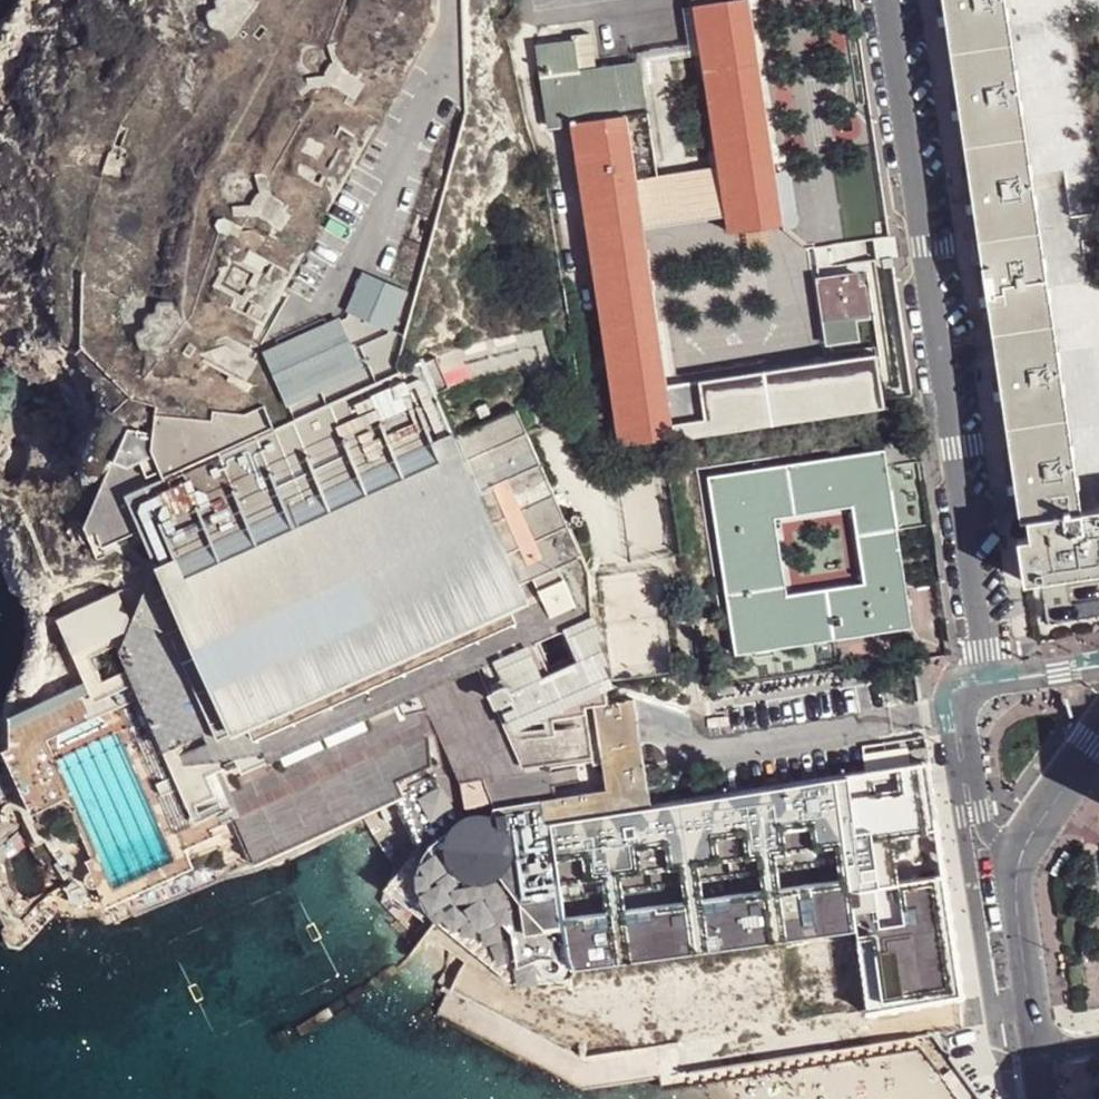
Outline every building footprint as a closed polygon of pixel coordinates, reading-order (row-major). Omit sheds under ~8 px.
[(231,40),(244,25),(260,0),(218,0),(218,11),(211,12),(210,26),(231,40)] [(753,0),(751,0),(740,1),(739,0),(697,0),(698,8),(721,167),(728,217),(730,233),(784,225),(777,172),(753,0)] [(1098,571),(1098,508),(1083,510),(1059,346),(1052,287),(1038,193),(1035,173),(1011,0),(946,0),(990,303),(997,353),(1022,519),(1031,519),(1033,535),(1020,538),(1025,582),(1098,571)] [(1074,18),(1073,16),(1093,13),(1091,0),(1011,0),(1035,173),(1066,168),(1069,187),(1074,216),(1098,211),(1098,187),(1074,18)] [(1093,13),(1098,12),(1098,0),(1091,0),(1093,13)] [(594,42),(576,44),(579,73),(597,70),(594,42)] [(338,43),(328,45),(334,63),(330,64),(326,75),(307,79),(309,88),(332,86),(355,99),(365,84),(359,79),(362,75),(347,63),(338,43)] [(658,177),(640,64),(597,70),(579,73),(576,44),(540,49),(551,129),(575,123),(575,126),(628,116),(639,180),(658,177)] [(624,445),(676,437),(669,385),(645,228),(639,180),(628,116),(575,126),(624,445)] [(127,131),(119,125),(102,174),(120,177),(128,150),(119,146),(127,131)] [(312,177),(312,182),(337,196),(366,143),(341,127),(336,131),(312,177)] [(728,217),(721,167),(658,177),(639,180),(645,228),(728,217)] [(273,171),(256,176),(261,194),(258,194),(252,203),(234,207),(235,221),(225,217),(217,224),(220,232),(238,236),(239,244),(215,282),(235,297),(231,306),(263,322),(292,272),(263,249),(292,216),(287,211),(290,206),(284,202),(273,171)] [(777,172),(784,225),(786,226),(788,227),(791,227),(793,226),(797,223),(798,220),(796,215),(792,210),(786,171),(777,172)] [(1074,216),(1069,187),(1038,193),(1052,287),(1098,280),(1098,211),(1074,216)] [(418,289),(375,270),(359,307),(403,326),(418,289)] [(847,320),(870,316),(866,288),(861,288),(859,274),(822,280),(827,322),(847,320)] [(1052,287),(1059,346),(1098,341),(1098,280),(1052,287)] [(144,345),(160,357),(191,317),(173,304),(162,307),(161,318),(152,320),(152,330),(143,335),(144,345)] [(275,348),(294,392),(302,393),(370,364),(349,316),(275,348)] [(870,316),(847,320),(850,337),(872,333),(870,316)] [(1098,508),(1098,341),(1059,346),(1083,510),(1098,508)] [(669,385),(676,437),(887,402),(878,349),(832,357),(669,385)] [(436,360),(419,364),(434,395),(450,388),(436,360)] [(527,598),(521,582),(454,437),(434,395),(419,364),(400,369),(400,374),(271,430),(270,426),(165,472),(166,475),(127,492),(148,540),(154,554),(140,586),(123,625),(174,644),(211,725),(220,725),(257,717),(527,598)] [(270,426),(259,403),(240,414),(151,405),(150,435),(165,472),(270,426)] [(513,408),(454,437),(521,582),(580,555),(513,408)] [(165,472),(150,435),(126,432),(86,529),(99,563),(148,540),(127,492),(166,475),(165,472)] [(900,529),(885,450),(711,479),(742,654),(838,639),(914,627),(900,529)] [(580,555),(521,582),(527,598),(544,630),(547,637),(591,616),(590,572),(580,555)] [(211,725),(174,644),(123,625),(140,586),(57,622),(86,684),(98,678),(102,701),(133,696),(135,703),(166,698),(153,670),(171,661),(185,695),(197,721),(200,727),(211,725)] [(527,598),(257,717),(405,691),(544,630),(527,598)] [(484,664),(490,676),(522,684),(528,719),(529,725),(542,723),(588,717),(587,711),(609,707),(609,704),(594,615),(591,616),(547,637),(484,664)] [(405,691),(416,689),(475,668),(480,677),(490,676),(484,664),(547,637),(544,630),(405,691)] [(511,726),(490,676),(480,677),(503,728),(511,726)] [(522,684),(490,676),(511,726),(529,725),(528,719),(522,684)] [(454,682),(476,730),(503,728),(480,677),(454,682)] [(33,815),(68,808),(90,859),(87,861),(90,871),(88,872),(86,884),(98,885),(106,907),(192,869),(184,850),(182,845),(178,836),(165,842),(174,862),(114,888),(57,763),(117,737),(102,701),(98,678),(86,684),(11,717),(12,749),(4,753),(33,815)] [(408,699),(413,710),(419,709),(424,711),(440,708),(440,703),(459,704),(464,734),(469,733),(476,733),(476,730),(454,682),(416,689),(408,699)] [(264,749),(305,729),(328,726),(405,691),(257,717),(250,721),(264,749)] [(224,733),(220,725),(213,730),(211,725),(200,727),(197,721),(180,729),(166,698),(135,703),(133,696),(102,701),(117,737),(165,842),(178,836),(211,822),(231,813),(229,807),(218,786),(212,775),(221,770),(236,763),(264,749),(250,721),(224,733)] [(408,699),(370,718),(413,710),(408,699)] [(497,815),(555,806),(553,792),(551,782),(540,785),(537,771),(536,766),(548,764),(548,760),(542,723),(529,725),(511,726),(503,728),(476,730),(476,733),(469,733),(464,734),(459,704),(440,703),(440,708),(441,711),(443,726),(443,742),(462,784),(485,780),(497,815)] [(612,727),(637,724),(633,703),(609,707),(612,727)] [(616,811),(650,806),(637,724),(612,727),(609,707),(587,711),(588,717),(593,754),(600,799),(614,797),(616,811)] [(419,709),(413,710),(370,718),(380,738),(384,746),(401,783),(432,768),(432,743),(430,728),(429,722),(424,711),(419,709)] [(224,733),(250,721),(257,717),(220,725),(224,733)] [(542,723),(548,760),(593,754),(588,717),(542,723)] [(218,786),(229,807),(237,803),(291,779),(306,772),(370,742),(380,738),(370,718),(360,720),(272,760),(243,774),(227,781),(218,786)] [(571,978),(578,970),(570,960),(557,895),(532,898),(530,896),(510,893),(507,901),(502,908),(496,914),(492,917),(486,920),(479,922),(473,923),(465,922),(460,921),(452,918),(448,916),(440,909),(438,907),(433,899),(431,894),(430,887),(429,881),(431,870),(425,868),(427,863),(431,855),(435,851),(438,848),(445,844),(452,842),(484,834),(488,824),(491,816),(497,815),(485,780),(462,784),(443,742),(445,765),(432,768),(401,783),(405,795),(303,844),(349,826),(383,885),(378,891),(389,899),(396,891),(432,920),(428,925),(425,943),(420,950),(417,961),(443,951),(467,969),(442,1019),(451,1024),(585,1093),(664,1081),(660,1051),(591,1062),(585,1061),(583,1055),(577,1016),(571,978)] [(306,772),(309,779),(374,750),(370,742),(306,772)] [(231,813),(235,821),(254,861),(303,844),(405,795),(401,783),(384,746),(374,750),(309,779),(294,785),(239,809),(231,813)] [(243,774),(272,760),(264,749),(236,763),(243,774)] [(221,770),(227,781),(243,774),(236,763),(221,770)] [(924,768),(559,827),(581,967),(847,930),(859,1014),(961,1000),(924,768)] [(550,772),(549,769),(537,771),(540,785),(551,782),(550,772)] [(237,803),(239,809),(294,785),(291,779),(237,803)] [(507,901),(510,893),(530,896),(532,898),(557,895),(554,874),(546,824),(616,811),(614,797),(600,799),(555,806),(497,815),(491,816),(488,824),(484,834),(452,842),(445,844),(438,848),(435,851),(431,855),(427,863),(425,868),(431,870),(429,881),(430,887),(431,894),(433,899),(438,907),(440,909),(448,916),(452,918),(460,921),(465,922),(473,923),(479,922),(486,920),(492,917),(496,914),(502,908),(507,901)] [(689,977),(699,1060),(856,1042),(854,1022),(851,1023),(847,997),(764,1007),(761,976),(737,979),(734,950),(718,952),(721,973),(689,977)]
